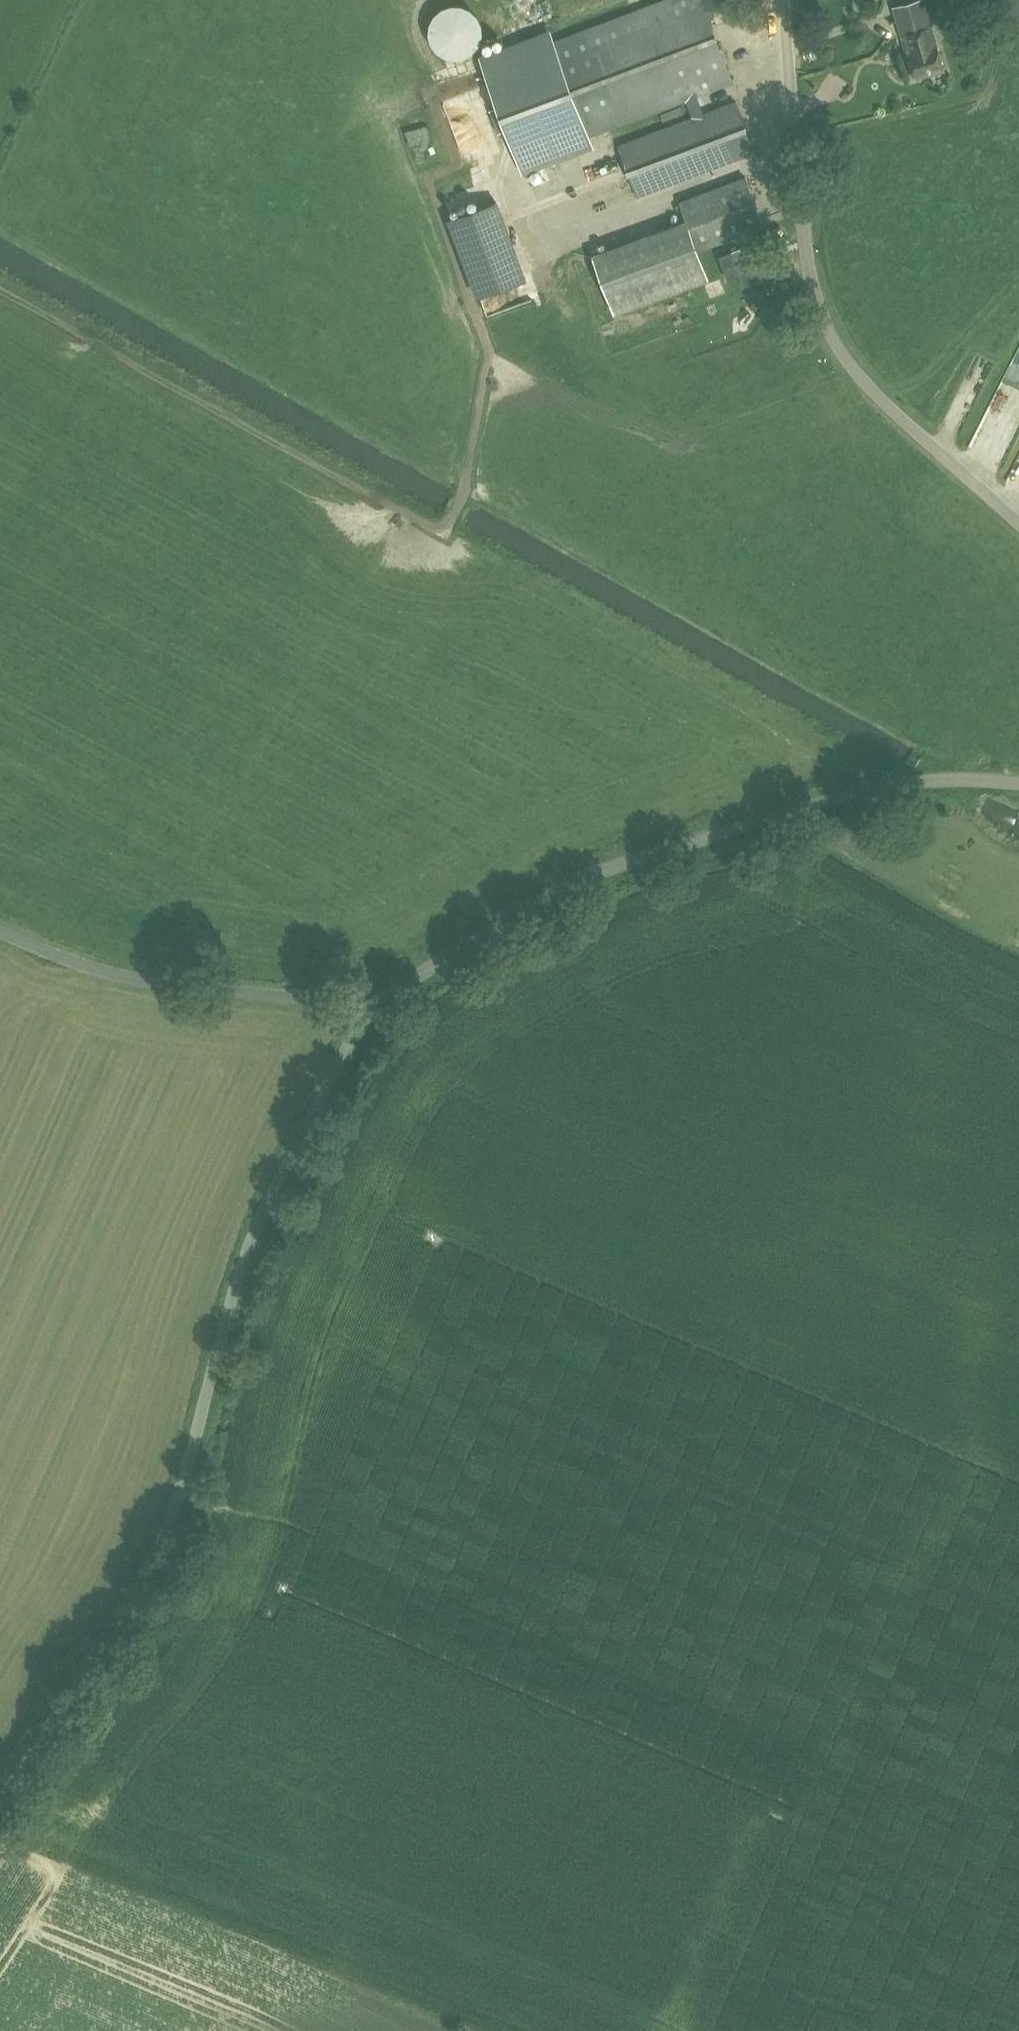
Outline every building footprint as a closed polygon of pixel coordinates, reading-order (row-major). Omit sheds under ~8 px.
[(705,0),(661,0),(555,40),(551,28),(479,55),(523,173),(595,147),(591,135),(735,81),(705,0)] [(555,8),(588,3),(587,0),(554,0),(555,8)] [(893,6),(901,35),(907,34),(911,48),(908,49),(916,78),(945,69),(937,41),(935,41),(931,27),(934,25),(927,0),(913,0),(893,6)] [(454,57),(459,57),(461,56),(463,56),(466,55),(468,54),(470,53),(472,52),(474,51),(476,49),(477,47),(479,45),(480,43),(481,41),(482,39),(483,37),(483,35),(483,32),(483,30),(483,27),(483,25),(482,23),(482,21),(481,18),(480,16),(479,14),(477,12),(476,11),(474,9),(472,8),(470,6),(468,5),(466,4),(461,3),(456,3),(452,3),(449,4),(447,4),(445,5),(443,6),(441,8),(439,9),(437,11),(436,12),(434,14),(433,16),(432,18),(431,21),(430,23),(430,25),(429,27),(429,30),(430,32),(430,35),(430,37),(431,39),(432,41),(433,43),(434,45),(436,47),(437,49),(439,51),(441,52),(443,53),(445,54),(447,55),(449,56),(452,56),(454,57)] [(638,196),(757,152),(736,100),(619,144),(638,196)] [(688,221),(595,256),(616,313),(710,278),(700,250),(763,226),(744,176),(730,181),(680,200),(688,221)] [(498,200),(451,217),(480,295),(526,278),(498,200)] [(736,261),(732,250),(719,254),(728,278),(740,274),(744,285),(768,277),(759,253),(736,261)]
